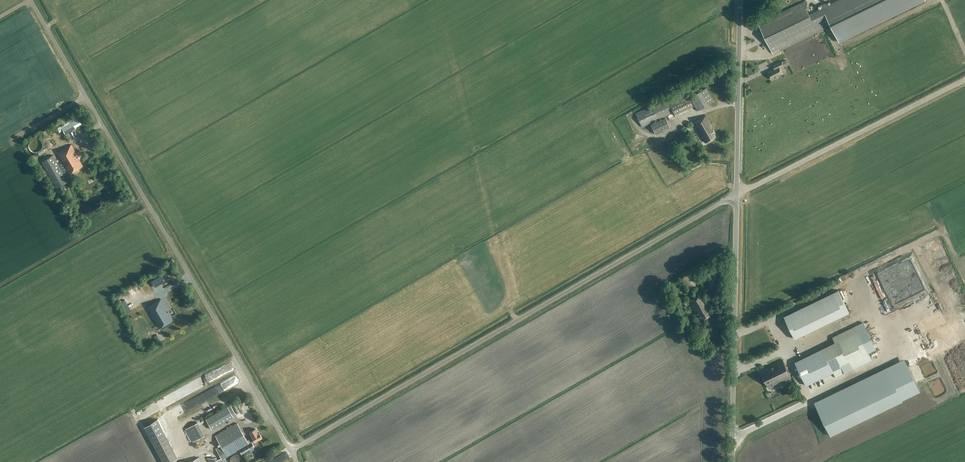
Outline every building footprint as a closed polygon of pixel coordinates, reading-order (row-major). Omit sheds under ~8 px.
[(925,0),(837,0),(828,4),(827,1),(821,4),(822,7),(809,14),(812,19),(820,16),(822,20),(827,17),(839,43),(926,1),(925,0)] [(820,16),(812,19),(809,14),(803,2),(758,23),(773,53),(825,27),(822,20),(820,16)] [(786,60),(782,61),(775,64),(776,68),(768,72),(771,79),(775,78),(776,79),(777,78),(778,77),(777,76),(783,74),(779,68),(784,65),(785,66),(788,65),(786,60)] [(707,89),(701,92),(695,83),(689,87),(694,96),(690,98),(696,109),(713,100),(707,89)] [(642,127),(673,112),(674,115),(692,106),(685,90),(636,114),(642,127)] [(705,142),(717,136),(713,129),(712,130),(710,126),(711,125),(705,115),(694,121),(705,142)] [(71,120),(61,126),(65,134),(76,128),(75,128),(77,126),(81,124),(77,117),(71,120)] [(665,118),(651,125),(655,134),(669,127),(665,118)] [(32,151),(34,152),(36,152),(39,151),(40,150),(42,148),(42,146),(42,143),(41,141),(40,140),(38,138),(36,138),(33,138),(31,139),(30,141),(29,143),(28,145),(29,148),(30,150),(32,151)] [(82,166),(78,157),(77,158),(74,154),(76,153),(71,144),(57,153),(62,161),(58,163),(53,155),(42,162),(57,188),(68,181),(63,172),(67,170),(69,173),(82,166)] [(690,273),(681,277),(688,290),(698,285),(690,273)] [(161,275),(151,282),(154,287),(165,281),(161,275)] [(838,290),(784,316),(795,339),(849,312),(838,290)] [(700,293),(688,299),(700,320),(712,314),(708,305),(706,306),(704,303),(706,302),(700,293)] [(161,299),(147,307),(159,328),(172,320),(168,312),(167,312),(164,308),(166,307),(161,299)] [(130,310),(125,301),(121,302),(127,312),(130,310)] [(835,342),(792,362),(803,386),(833,373),(836,378),(872,360),(855,326),(832,337),(835,342)] [(761,371),(769,387),(774,385),(774,384),(785,379),(785,380),(791,377),(783,360),(769,366),(769,367),(761,371)] [(232,372),(233,375),(192,395),(197,405),(228,389),(229,392),(238,388),(236,384),(242,381),(236,370),(232,372)] [(886,370),(817,401),(830,427),(899,396),(886,370)] [(235,403),(231,404),(236,414),(240,412),(235,403)] [(211,429),(233,417),(233,416),(236,414),(232,409),(230,410),(227,406),(206,419),(211,429)] [(185,429),(192,442),(204,435),(197,422),(185,429)] [(215,436),(221,445),(216,448),(221,458),(215,461),(213,461),(227,461),(225,458),(239,450),(241,454),(254,447),(252,443),(254,441),(254,442),(262,438),(259,433),(258,433),(255,429),(249,432),(252,436),(251,437),(252,438),(247,440),(237,423),(215,436)] [(164,433),(151,440),(163,461),(169,461),(178,458),(164,433)] [(246,460),(245,458),(243,456),(241,454),(238,454),(236,454),(233,455),(231,457),(230,459),(229,461),(246,461),(246,460)]
